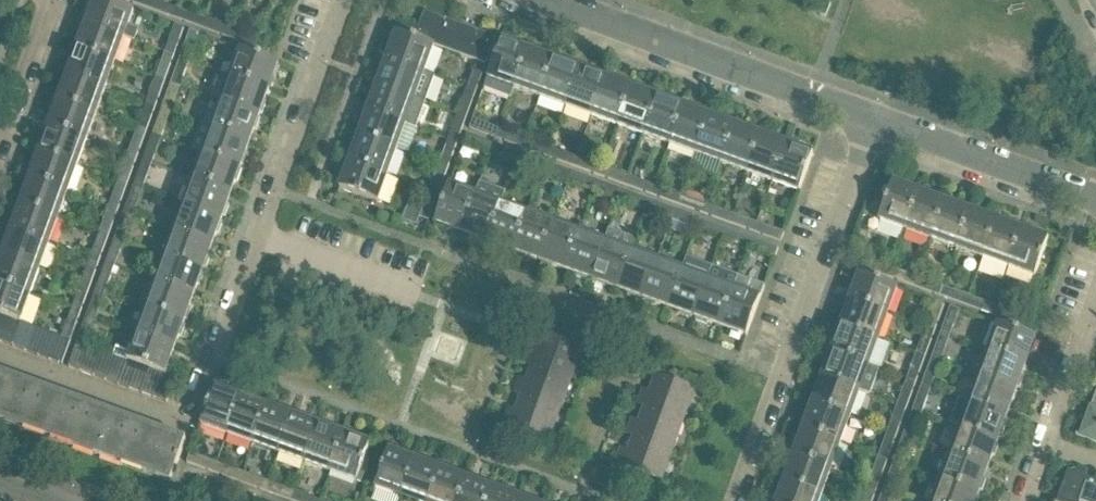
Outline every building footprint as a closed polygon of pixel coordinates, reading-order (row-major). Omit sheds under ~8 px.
[(123,38),(132,12),(100,0),(92,0),(84,23),(123,38)] [(153,0),(151,0),(124,0),(149,10),(153,0)] [(153,0),(149,10),(175,19),(178,10),(153,0)] [(810,12),(825,17),(830,4),(819,0),(815,0),(810,12)] [(178,10),(175,19),(200,28),(203,19),(178,10)] [(434,47),(477,63),(485,66),(495,39),(425,14),(415,40),(434,47)] [(226,37),(229,28),(203,19),(200,28),(226,37)] [(123,38),(84,23),(74,49),(113,64),(123,38)] [(165,53),(175,57),(185,31),(175,27),(165,53)] [(255,48),(259,39),(229,28),(226,37),(255,48)] [(181,60),(190,63),(200,36),(191,33),(181,60)] [(434,47),(415,40),(396,34),(387,61),(435,78),(436,77),(425,73),(434,47)] [(502,42),(488,81),(484,90),(511,100),(515,90),(514,90),(528,51),(502,42)] [(113,64),(74,49),(65,75),(104,90),(113,64)] [(229,78),(268,92),(278,64),(240,50),(229,78)] [(514,90),(515,90),(539,99),(553,60),(528,51),(514,90)] [(175,57),(165,53),(156,79),(166,83),(175,57)] [(172,85),(181,88),(190,63),(181,60),(172,85)] [(566,109),(580,70),(553,60),(539,99),(566,109)] [(426,104),(435,78),(387,61),(377,86),(426,104)] [(467,89),(476,93),(485,66),(477,63),(467,89)] [(592,118),(606,80),(580,70),(566,109),(592,118)] [(104,90),(65,75),(55,102),(95,116),(104,90)] [(220,103),(258,117),(268,92),(229,78),(220,103)] [(146,105),(156,109),(166,83),(156,79),(146,105)] [(618,127),(633,89),(606,80),(592,118),(618,127)] [(162,111),(171,114),(181,88),(172,85),(162,111)] [(368,112),(406,126),(417,129),(426,104),(377,86),(368,112)] [(476,93),(467,89),(458,115),(467,119),(476,93)] [(658,98),(633,89),(618,127),(644,136),(658,98)] [(658,98),(644,136),(671,146),(685,108),(658,98)] [(95,116),(55,102),(46,128),(85,142),(95,116)] [(220,103),(216,116),(208,113),(203,125),(211,128),(249,142),(258,117),(220,103)] [(137,130),(147,134),(156,109),(146,105),(137,130)] [(695,155),(709,116),(685,108),(671,146),(695,155)] [(153,136),(162,139),(171,114),(162,111),(153,136)] [(406,126),(368,112),(359,138),(397,151),(406,126)] [(467,119),(458,115),(448,141),(457,144),(467,119)] [(721,164),(735,126),(709,116),(695,155),(721,164)] [(497,139),(500,130),(474,120),(471,129),(497,139)] [(240,168),(249,142),(211,128),(202,125),(192,151),(202,154),(240,168)] [(748,174),(762,135),(735,126),(721,164),(748,174)] [(85,142),(46,128),(37,152),(76,167),(85,142)] [(147,134),(137,130),(127,157),(137,161),(147,134)] [(522,148),(525,139),(500,130),(497,139),(522,148)] [(774,183),(788,144),(762,135),(748,174),(774,183)] [(143,163),(152,166),(162,139),(153,136),(143,163)] [(468,136),(465,145),(491,154),(494,145),(468,136)] [(397,151),(359,138),(349,163),(387,177),(397,151)] [(525,139),(522,148),(549,158),(552,149),(525,139)] [(439,167),(448,170),(457,144),(448,141),(439,167)] [(788,144),(774,183),(800,192),(814,154),(788,144)] [(516,163),(520,154),(494,145),(491,154),(516,163)] [(574,167),(577,158),(552,149),(549,158),(574,167)] [(76,167),(37,152),(27,178),(67,193),(76,167)] [(192,180),(230,194),(240,168),(202,154),(192,180)] [(543,173),(546,164),(520,154),(516,163),(543,173)] [(118,182),(128,186),(137,161),(127,157),(118,182)] [(604,168),(577,158),(574,167),(600,176),(604,168)] [(143,163),(134,188),(143,191),(152,166),(143,163)] [(340,190),(378,204),(387,177),(349,163),(340,190)] [(568,182),(572,173),(546,164),(543,173),(568,182)] [(429,192),(439,196),(448,170),(439,167),(429,192)] [(625,185),(628,177),(604,168),(600,176),(625,185)] [(595,192),(598,183),(572,173),(568,182),(595,192)] [(653,195),(656,187),(628,177),(625,185),(653,195)] [(67,193),(27,178),(18,204),(58,219),(67,193)] [(183,206),(221,219),(230,194),(192,180),(183,206)] [(109,208),(119,211),(128,186),(118,182),(109,208)] [(893,182),(892,183),(879,220),(906,230),(920,192),(893,182)] [(620,201),(623,192),(598,183),(595,192),(620,201)] [(475,197),(461,235),(487,245),(501,206),(506,192),(480,184),(475,197)] [(449,187),(435,226),(461,235),(475,197),(449,187)] [(656,187),(653,195),(678,204),(681,196),(656,187)] [(143,191),(134,188),(125,214),(134,217),(143,191)] [(429,192),(422,211),(419,219),(429,223),(439,196),(429,192)] [(623,192),(620,201),(648,211),(651,202),(623,192)] [(932,240),(946,201),(920,192),(906,230),(932,240)] [(681,196),(678,204),(703,214),(706,205),(681,196)] [(957,249),(971,211),(946,201),(932,240),(957,249)] [(651,202),(648,211),(672,220),(675,211),(651,202)] [(58,219),(18,204),(9,230),(48,245),(58,219)] [(730,224),(733,215),(706,205),(703,214),(730,224)] [(174,231),(212,245),(221,219),(183,206),(174,231)] [(501,206),(487,245),(514,254),(528,216),(501,206)] [(100,234),(109,238),(119,211),(109,208),(100,234)] [(701,220),(675,211),(672,220),(698,229),(701,221),(701,220)] [(983,259),(997,220),(971,211),(957,249),(983,259)] [(115,240),(125,243),(134,217),(125,214),(115,240)] [(756,233),(759,224),(733,215),(730,224),(756,233)] [(528,216),(514,254),(539,263),(553,225),(528,216)] [(701,220),(701,221),(698,229),(724,239),(727,230),(701,220)] [(1023,230),(997,220),(983,259),(1009,268),(1023,230)] [(782,242),(786,233),(759,224),(756,233),(782,242)] [(553,225),(539,263),(566,273),(580,234),(553,225)] [(9,230),(0,254),(0,256),(39,270),(48,245),(9,230)] [(605,243),(591,282),(618,291),(632,253),(631,253),(636,239),(609,230),(604,243),(605,243)] [(750,248),(753,239),(727,230),(724,239),(750,248)] [(1034,278),(1048,239),(1023,230),(1009,268),(1034,278)] [(164,258),(202,272),(212,245),(174,231),(164,258)] [(90,260),(99,264),(109,238),(100,234),(90,260)] [(580,234),(566,273),(591,282),(605,243),(604,243),(580,234)] [(776,258),(780,249),(753,239),(750,248),(776,258)] [(105,266),(115,269),(125,243),(115,240),(105,266)] [(632,253),(618,291),(643,300),(656,264),(657,262),(656,262),(632,253)] [(0,256),(0,286),(29,296),(39,270),(0,256)] [(154,284),(192,298),(202,272),(164,258),(154,284)] [(888,278),(892,269),(864,258),(860,267),(888,278)] [(99,264),(90,260),(81,286),(90,289),(99,264)] [(683,271),(669,310),(695,319),(709,281),(713,269),(687,260),(683,271)] [(656,264),(643,300),(656,305),(669,310),(683,271),(657,262),(656,264)] [(96,292),(106,295),(115,269),(105,266),(96,292)] [(709,281),(695,319),(721,328),(739,278),(713,269),(709,281)] [(892,269),(888,278),(915,287),(918,278),(892,269)] [(851,300),(889,314),(898,288),(860,275),(851,300)] [(739,278),(721,328),(747,338),(748,338),(762,300),(766,287),(739,278)] [(918,278),(915,287),(940,296),(943,287),(918,278)] [(145,310),(183,324),(192,298),(154,284),(145,310)] [(29,296),(0,286),(0,317),(8,320),(19,324),(29,296)] [(71,312),(80,315),(90,289),(81,286),(71,312)] [(943,287),(940,296),(966,306),(969,297),(943,287)] [(86,317),(97,321),(106,295),(96,292),(86,317)] [(969,297),(966,306),(991,315),(995,306),(969,297)] [(842,325),(880,339),(889,314),(851,300),(842,325)] [(945,305),(934,301),(925,327),(935,331),(945,305)] [(995,306),(991,315),(1010,322),(1014,314),(995,306)] [(962,311),(952,307),(942,333),(952,337),(962,311)] [(136,335),(174,348),(183,324),(145,310),(136,335)] [(80,315),(71,312),(62,338),(70,341),(80,315)] [(8,320),(0,317),(0,342),(8,320)] [(97,321),(86,317),(77,344),(87,347),(97,321)] [(8,320),(0,342),(0,344),(12,348),(20,324),(19,324),(8,320)] [(20,324),(12,348),(25,352),(33,329),(20,324)] [(832,352),(870,365),(880,339),(842,325),(832,352)] [(988,350),(1027,364),(1036,339),(997,325),(988,350)] [(935,331),(925,327),(915,352),(926,356),(935,331)] [(37,357),(45,333),(33,329),(25,352),(37,357)] [(49,361),(58,338),(45,333),(37,357),(49,361)] [(952,337),(942,333),(933,359),(943,362),(952,337)] [(126,362),(138,367),(151,371),(163,375),(164,375),(174,348),(136,335),(129,352),(116,348),(112,357),(114,358),(126,362)] [(49,361),(62,366),(70,342),(58,338),(49,361)] [(527,365),(534,367),(571,381),(582,351),(545,338),(539,353),(533,350),(527,365)] [(76,344),(68,368),(81,372),(89,349),(76,344)] [(93,377),(101,353),(89,349),(81,372),(93,377)] [(1027,364),(988,350),(979,376),(1018,390),(1027,364)] [(823,378),(861,392),(870,395),(880,369),(870,365),(832,352),(823,378)] [(926,356),(915,352),(906,378),(916,382),(926,356)] [(112,357),(101,353),(93,377),(105,381),(114,358),(112,357)] [(118,386),(126,362),(114,358),(105,381),(118,386)] [(943,362),(933,359),(923,384),(934,388),(943,362)] [(126,362),(118,386),(130,390),(138,367),(126,362)] [(138,367),(130,390),(143,395),(151,371),(138,367)] [(516,395),(523,397),(560,411),(571,381),(534,367),(529,382),(522,379),(516,395)] [(151,371),(143,395),(155,399),(163,375),(151,371)] [(176,380),(164,375),(163,375),(155,399),(167,404),(176,380)] [(1018,390),(979,376),(970,401),(1008,415),(1018,390)] [(814,403),(852,417),(861,392),(823,378),(814,403)] [(916,382),(906,378),(896,404),(906,408),(916,382)] [(640,405),(648,408),(684,421),(695,392),(658,379),(653,393),(645,390),(640,405)] [(934,388),(923,384),(914,411),(924,414),(934,388)] [(169,477),(173,478),(183,451),(0,386),(0,417),(169,477)] [(228,437),(242,398),(216,388),(201,427),(228,437)] [(517,412),(511,410),(505,424),(549,440),(560,411),(523,397),(517,412)] [(254,446),(269,407),(242,398),(228,437),(254,446)] [(949,425),(960,429),(960,427),(999,441),(1008,415),(970,401),(969,403),(959,399),(949,425)] [(804,430),(842,444),(852,417),(814,403),(804,430)] [(906,408),(896,404),(887,430),(897,433),(906,408)] [(280,456),(294,416),(269,407),(254,446),(280,456)] [(1095,409),(1090,407),(1079,438),(1095,444),(1095,407),(1095,409)] [(635,420),(629,435),(637,438),(673,451),(684,421),(648,408),(642,423),(635,420)] [(924,414),(914,411),(904,436),(915,440),(924,414)] [(306,465),(320,426),(294,416),(280,456),(306,465)] [(332,474),(346,435),(320,426),(306,465),(332,474)] [(960,427),(960,429),(951,453),(990,467),(999,441),(960,427)] [(795,457),(833,470),(842,444),(804,430),(795,457)] [(897,433),(887,430),(877,457),(887,460),(897,433)] [(357,484),(371,444),(346,435),(332,474),(357,484)] [(625,449),(619,465),(662,481),(673,451),(637,438),(632,452),(625,449)] [(390,452),(376,489),(376,490),(403,500),(417,462),(390,452)] [(990,467),(951,453),(941,480),(980,494),(990,467)] [(192,455),(189,464),(215,473),(218,465),(192,455)] [(833,470),(795,457),(786,482),(824,496),(833,470)] [(877,457),(870,475),(867,483),(877,486),(880,478),(887,460),(877,457)] [(443,471),(417,462),(403,500),(406,500),(432,500),(443,471)] [(241,483),(244,474),(218,465),(215,473),(241,483)] [(469,481),(443,471),(432,500),(462,500),(469,481)] [(241,483),(257,489),(267,492),(270,483),(244,474),(241,483)] [(1072,474),(1062,500),(1095,500),(1095,482),(1072,474)] [(938,489),(933,500),(977,500),(980,494),(941,480),(938,489)] [(469,481),(462,500),(490,500),(494,490),(469,481)] [(783,489),(779,500),(822,500),(824,496),(786,482),(783,489)] [(270,483),(267,492),(292,500),(293,500),(296,493),(270,483)] [(865,489),(861,500),(872,500),(877,486),(867,483),(865,489)] [(885,489),(881,500),(892,500),(895,493),(885,489)] [(520,499),(494,490),(490,500),(519,500),(520,499)] [(296,493),(293,500),(319,500),(296,493)]
